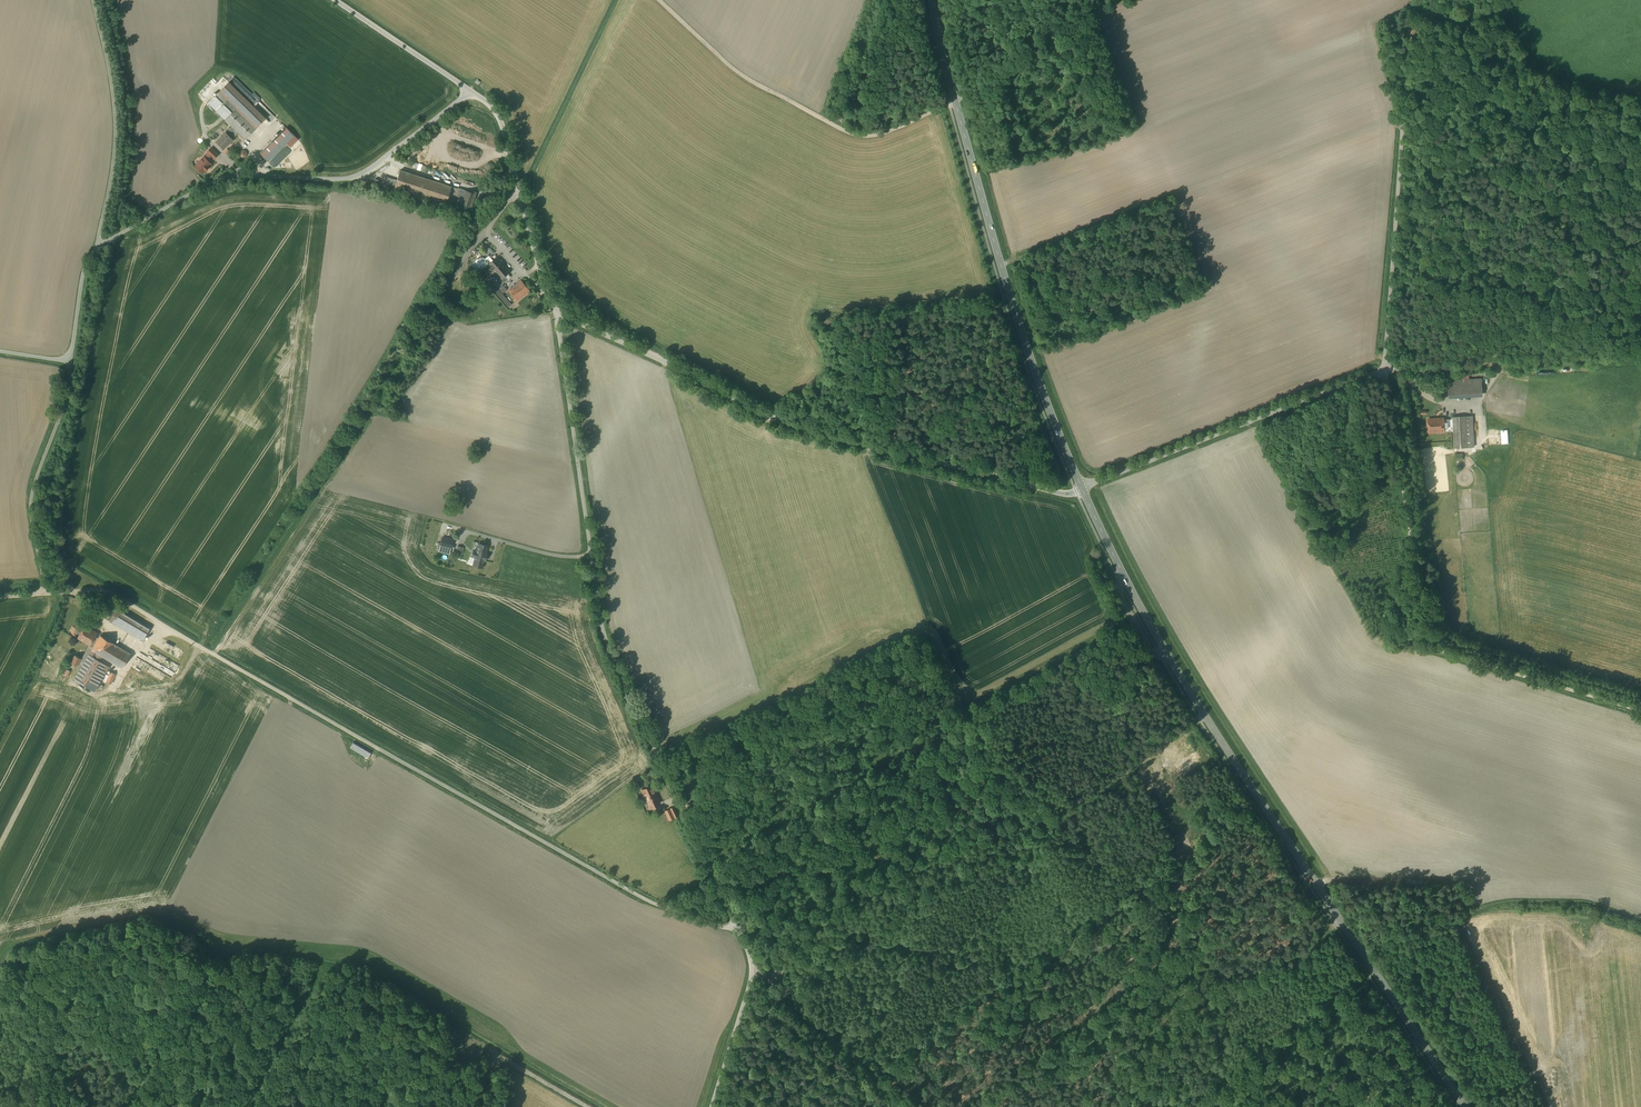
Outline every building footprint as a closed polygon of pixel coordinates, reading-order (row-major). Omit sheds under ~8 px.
[(239,133),(245,139),(266,118),(229,82),(208,103),(232,126),(239,133)] [(232,126),(226,132),(233,139),(239,133),(232,126)] [(294,135),(286,128),(260,154),(268,162),(294,135)] [(226,132),(217,142),(223,149),(233,139),(226,132)] [(213,158),(214,159),(218,155),(211,148),(207,152),(208,154),(213,158)] [(204,157),(196,166),(202,172),(205,170),(209,167),(208,167),(211,164),(209,162),(213,158),(208,154),(205,157),(204,157)] [(451,187),(400,170),(395,188),(446,204),(451,187)] [(458,188),(453,201),(462,204),(461,205),(470,208),(476,192),(473,191),(472,193),(458,188)] [(484,262),(475,270),(488,286),(489,285),(508,307),(511,305),(502,294),(507,290),(502,284),(504,283),(501,279),(510,272),(497,257),(493,260),(489,256),(485,259),(483,261),(484,262)] [(471,266),(475,270),(484,262),(483,261),(485,259),(484,258),(483,258),(482,258),(481,257),(480,258),(479,258),(471,264),(471,266)] [(521,280),(508,291),(517,301),(530,291),(521,280)] [(465,299),(468,305),(476,301),(473,295),(465,299)] [(1448,381),(1449,395),(1482,393),(1482,379),(1448,381)] [(1472,416),(1452,417),(1453,419),(1453,431),(1454,448),(1474,447),(1472,416)] [(1443,418),(1428,419),(1429,433),(1444,432),(1443,419),(1443,418)] [(1453,419),(1443,419),(1444,432),(1453,431),(1453,419)] [(443,537),(439,552),(449,554),(452,540),(443,537)] [(475,557),(473,565),(482,568),(484,560),(485,561),(487,554),(486,554),(488,546),(479,544),(477,552),(474,551),(472,556),(475,557)] [(117,608),(110,621),(143,640),(150,628),(117,608)] [(78,638),(94,647),(99,638),(95,636),(96,634),(89,630),(90,629),(85,626),(80,624),(73,634),(78,637),(78,638)] [(89,655),(75,679),(95,691),(109,667),(100,661),(102,656),(122,668),(131,654),(101,636),(99,638),(94,647),(92,650),(97,653),(94,658),(89,655)] [(75,655),(71,662),(77,666),(81,658),(75,655)] [(65,668),(61,674),(68,677),(71,671),(65,668)] [(111,672),(107,682),(111,684),(116,674),(111,672)] [(368,757),(371,750),(353,742),(350,749),(368,757)] [(651,785),(641,789),(647,800),(646,801),(649,808),(659,803),(651,785)] [(666,810),(670,820),(678,817),(673,807),(666,810)]
